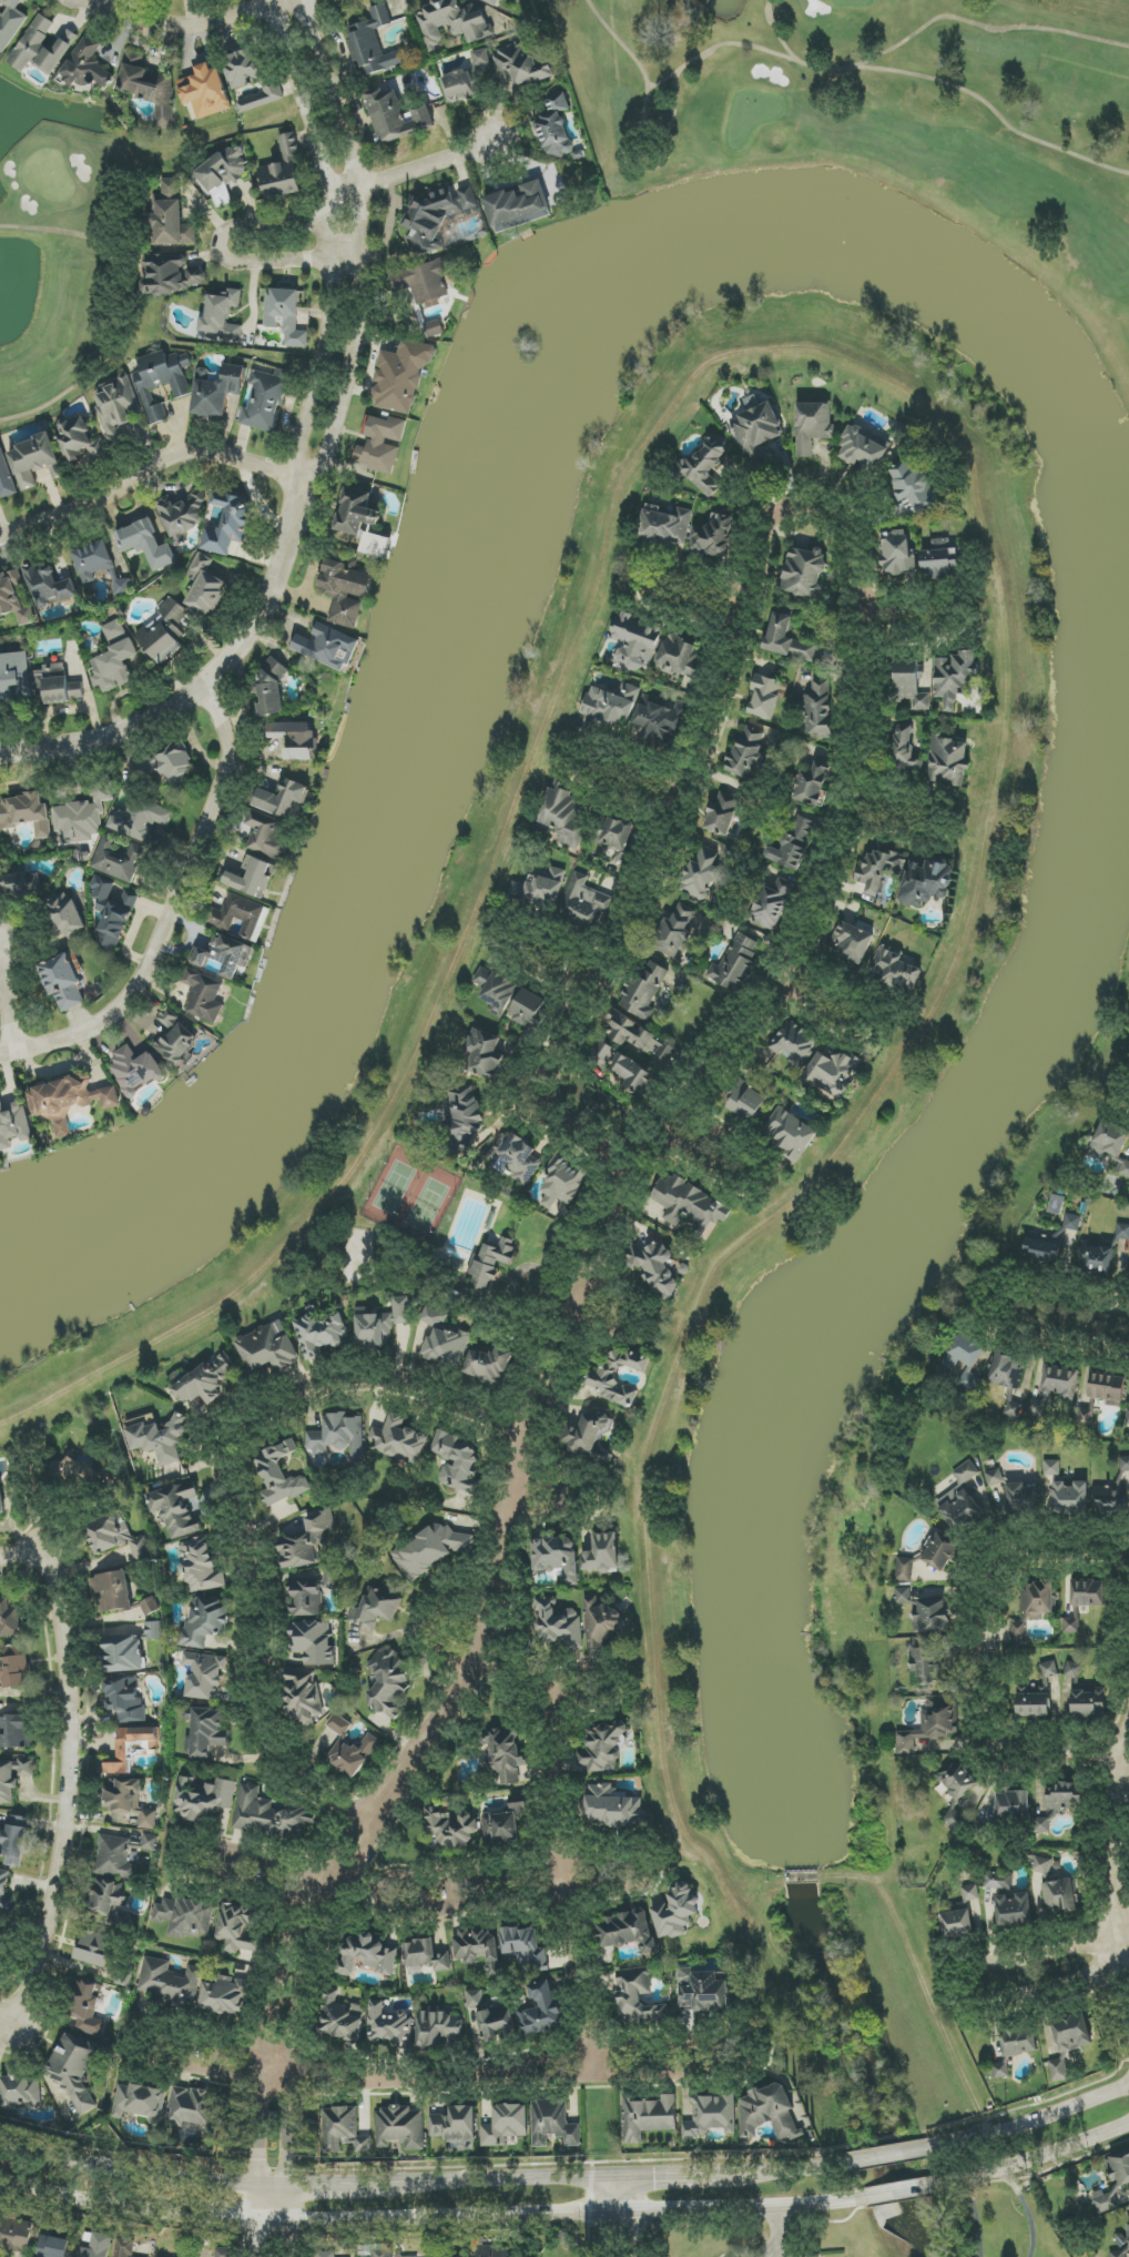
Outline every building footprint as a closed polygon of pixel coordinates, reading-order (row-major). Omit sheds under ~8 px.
[(18,9),(24,0),(0,0),(0,51),(6,54),(29,16),(18,9)] [(429,51),(445,46),(439,29),(451,26),(454,37),(465,34),(468,44),(492,36),(484,10),(475,13),(473,5),(462,9),(459,0),(440,0),(425,4),(428,12),(418,15),(429,51)] [(409,64),(405,49),(383,55),(376,29),(392,25),(387,4),(370,8),(373,20),(346,27),(356,63),(359,62),(363,76),(409,64)] [(53,77),(79,36),(66,28),(53,48),(44,42),(56,24),(40,14),(9,63),(24,73),(31,63),(53,77)] [(102,45),(85,35),(61,75),(89,92),(95,81),(107,88),(116,74),(93,60),(102,45)] [(555,78),(551,61),(537,64),(534,53),(526,55),(524,44),(495,50),(501,76),(514,73),(518,86),(555,78)] [(268,78),(258,47),(222,58),(232,89),(268,78)] [(169,128),(180,78),(142,69),(145,54),(126,49),(117,91),(160,101),(155,125),(169,128)] [(444,75),(447,102),(481,97),(477,67),(490,65),(488,49),(471,51),(474,71),(444,75)] [(221,68),(212,70),(210,64),(196,67),(198,76),(178,81),(184,105),(194,103),(198,119),(231,111),(221,68)] [(265,95),(237,101),(239,112),(284,102),(279,79),(263,83),(265,95)] [(435,128),(428,107),(412,112),(415,121),(407,123),(397,91),(385,95),(383,89),(365,95),(380,145),(435,128)] [(570,110),(566,93),(547,99),(552,115),(536,120),(548,160),(574,152),(562,112),(570,110)] [(302,193),(295,155),(299,154),(296,133),(280,135),(285,163),(260,167),(265,199),(302,193)] [(195,173),(221,209),(234,200),(226,189),(252,170),(234,145),(195,173)] [(197,244),(196,225),(183,225),(181,179),(162,179),(163,195),(155,195),(157,246),(197,244)] [(552,218),(542,179),(519,185),(520,189),(485,197),(493,232),(552,218)] [(479,207),(472,185),(453,191),(447,188),(415,197),(412,206),(411,206),(403,226),(410,229),(406,239),(412,241),(415,251),(424,255),(443,249),(439,235),(447,217),(479,207)] [(143,292),(207,290),(206,268),(188,269),(187,255),(147,256),(148,280),(143,280),(143,292)] [(395,292),(413,286),(419,305),(438,300),(437,299),(449,296),(443,277),(452,275),(447,258),(390,275),(395,292)] [(299,290),(266,289),(264,327),(278,328),(279,317),(285,318),(284,347),(307,348),(309,332),(297,331),(299,290)] [(209,291),(206,319),(201,318),(199,337),(242,341),(243,326),(228,324),(230,307),(240,308),(241,295),(209,291)] [(430,338),(445,333),(440,320),(426,325),(430,338)] [(413,415),(423,367),(433,369),(438,347),(402,340),(399,354),(383,351),(372,407),(413,415)] [(192,395),(183,368),(192,365),(187,352),(167,358),(165,351),(138,359),(141,371),(134,374),(150,426),(168,421),(163,403),(155,405),(151,390),(170,384),(175,400),(192,395)] [(242,396),(245,367),(225,364),(223,377),(211,376),(212,370),(198,368),(192,415),(225,419),(228,394),(242,396)] [(275,434),(290,372),(277,369),(275,376),(253,371),(250,385),(254,386),(248,409),(243,408),(239,425),(275,434)] [(122,439),(120,426),(131,424),(129,413),(137,412),(132,377),(97,383),(106,442),(122,439)] [(785,435),(771,402),(732,418),(752,465),(767,458),(762,445),(785,435)] [(813,458),(813,439),(833,440),(833,404),(797,404),(796,457),(813,458)] [(72,461),(90,452),(94,462),(110,454),(102,436),(95,440),(82,413),(55,427),(72,461)] [(393,473),(400,445),(401,445),(407,421),(389,417),(388,420),(367,415),(362,434),(370,436),(367,448),(360,446),(355,465),(393,473)] [(903,446),(913,431),(902,423),(892,439),(903,446)] [(861,435),(864,430),(852,424),(837,456),(857,466),(857,464),(877,473),(889,448),(861,435)] [(61,464),(51,434),(9,448),(23,492),(38,487),(34,473),(61,464)] [(713,498),(722,486),(709,476),(730,450),(710,435),(680,473),(713,498)] [(2,443),(0,443),(0,491),(3,499),(18,494),(2,443)] [(926,473),(918,477),(910,460),(888,470),(910,520),(942,506),(926,473)] [(335,530),(361,537),(364,523),(378,526),(382,511),(369,508),(373,493),(346,486),(335,530)] [(174,542),(205,527),(198,512),(209,506),(202,492),(174,506),(171,500),(157,507),(174,542)] [(229,556),(233,541),(245,544),(255,501),(215,492),(212,505),(225,508),(220,531),(205,527),(200,550),(229,556)] [(693,511),(680,508),(678,517),(645,509),(638,539),(685,549),(693,511)] [(735,518),(717,515),(715,529),(694,526),(690,551),(728,557),(735,518)] [(115,532),(123,554),(136,549),(138,554),(146,551),(154,572),(178,563),(171,543),(162,547),(151,519),(115,532)] [(917,573),(915,549),(909,550),(908,531),(880,532),(883,575),(917,573)] [(921,551),(922,577),(958,575),(957,548),(950,549),(950,539),(932,540),(932,551),(921,551)] [(116,567),(105,540),(72,552),(84,585),(96,581),(94,575),(116,567)] [(790,547),(783,593),(819,598),(826,552),(790,547)] [(186,604),(212,618),(230,583),(208,572),(214,560),(200,553),(188,576),(197,581),(186,604)] [(356,630),(364,600),(367,601),(374,575),(349,568),(350,565),(327,559),(318,594),(335,598),(329,622),(356,630)] [(24,567),(38,608),(59,601),(60,604),(79,597),(73,579),(58,584),(51,565),(38,569),(36,563),(24,567)] [(21,571),(0,577),(0,620),(17,615),(20,626),(34,623),(21,571)] [(114,595),(132,595),(131,578),(114,579),(114,595)] [(160,665),(183,647),(178,641),(185,636),(177,625),(189,615),(173,596),(157,609),(163,616),(137,636),(160,665)] [(764,651),(814,663),(818,645),(787,638),(792,617),(773,612),(764,651)] [(648,673),(663,629),(620,614),(611,640),(621,643),(615,662),(648,673)] [(134,681),(126,661),(137,656),(122,619),(103,626),(113,652),(90,661),(96,676),(93,677),(100,694),(134,681)] [(290,650),(346,672),(359,639),(317,623),(311,638),(297,633),(290,650)] [(696,681),(704,659),(693,655),(697,644),(668,634),(656,667),(696,681)] [(934,658),(935,698),(944,698),(944,712),(959,712),(959,684),(978,684),(978,651),(960,651),(960,658),(934,658)] [(28,653),(0,656),(0,706),(15,704),(15,700),(32,699),(28,653)] [(930,710),(930,693),(919,694),(918,661),(894,662),(895,699),(913,699),(913,710),(930,710)] [(35,672),(39,705),(85,699),(82,682),(68,684),(65,662),(43,665),(44,671),(35,672)] [(286,714),(280,663),(267,664),(268,676),(254,677),(256,695),(258,695),(261,717),(286,714)] [(772,720),(783,682),(757,675),(746,713),(772,720)] [(832,739),(830,680),(813,680),(813,695),(805,695),(806,734),(819,734),(819,739),(832,739)] [(640,688),(621,682),(617,694),(590,686),(581,715),(627,730),(640,688)] [(689,707),(676,703),(673,710),(650,702),(652,698),(643,695),(633,724),(647,728),(643,738),(667,747),(672,733),(679,735),(689,707)] [(923,768),(922,762),(913,762),(912,722),(895,723),(896,769),(923,768)] [(286,761),(316,760),(315,732),(310,732),(310,723),(268,723),(269,739),(286,739),(286,761)] [(726,771),(750,781),(757,763),(762,765),(768,751),(762,749),(767,735),(745,726),(726,771)] [(969,740),(931,739),(930,784),(965,785),(965,770),(968,770),(969,740)] [(199,770),(180,743),(155,760),(175,787),(199,770)] [(820,807),(832,767),(816,762),(813,772),(801,769),(793,800),(820,807)] [(252,805),(299,822),(311,788),(286,779),(280,796),(258,788),(252,805)] [(53,806),(56,833),(60,833),(61,843),(104,839),(100,801),(115,800),(113,782),(93,784),(95,802),(53,806)] [(578,850),(586,823),(577,820),(582,802),(569,799),(573,788),(551,782),(539,823),(558,829),(556,836),(566,839),(564,846),(578,850)] [(705,830),(730,836),(740,798),(715,792),(705,830)] [(35,825),(36,839),(51,838),(48,804),(42,804),(41,794),(1,797),(2,804),(0,805),(0,828),(35,825)] [(175,811),(132,795),(126,812),(115,808),(108,829),(147,843),(155,822),(169,827),(175,811)] [(284,863),(292,842),(285,840),(290,825),(250,809),(244,825),(255,829),(248,849),(284,863)] [(799,872),(819,823),(797,814),(782,851),(770,846),(765,858),(799,872)] [(635,826),(606,816),(597,842),(617,849),(614,859),(630,864),(635,850),(628,847),(635,826)] [(91,868),(132,884),(146,848),(132,843),(126,857),(112,851),(118,837),(105,832),(91,868)] [(878,898),(889,863),(902,867),(905,859),(868,847),(857,882),(868,886),(866,894),(878,898)] [(698,862),(687,860),(681,889),(692,891),(691,897),(707,900),(710,883),(730,887),(734,870),(717,866),(720,853),(701,849),(698,862)] [(222,884),(265,900),(277,866),(248,856),(241,874),(227,869),(222,884)] [(948,902),(955,866),(927,861),(926,866),(908,862),(900,904),(924,908),(926,898),(948,902)] [(566,871),(551,867),(548,878),(530,874),(527,885),(513,882),(509,897),(558,908),(566,871)] [(613,898),(585,886),(589,877),(577,872),(560,913),(599,930),(613,898)] [(40,894),(39,873),(0,874),(0,896),(40,894)] [(140,895),(126,889),(121,901),(110,897),(116,883),(95,875),(91,887),(95,889),(92,898),(99,901),(95,911),(105,915),(94,946),(117,954),(140,895)] [(777,933),(796,884),(779,877),(775,886),(765,882),(753,912),(762,915),(758,925),(777,933)] [(86,929),(69,890),(46,900),(64,943),(79,936),(77,932),(86,929)] [(258,943),(267,918),(263,917),(267,906),(227,892),(214,927),(230,933),(235,919),(246,922),(241,936),(258,943)] [(680,961),(691,934),(687,932),(695,912),(679,905),(671,921),(662,917),(649,948),(680,961)] [(875,935),(841,920),(828,949),(862,965),(875,935)] [(762,944),(737,932),(721,967),(713,963),(706,978),(740,993),(762,944)] [(195,947),(190,963),(207,968),(210,959),(225,963),(221,976),(235,980),(239,966),(248,969),(254,946),(214,934),(209,951),(195,947)] [(916,991),(921,968),(901,964),(903,952),(877,946),(870,981),(916,991)] [(87,1004),(70,954),(42,964),(59,1013),(87,1004)] [(669,970),(650,961),(646,971),(637,967),(629,985),(628,985),(617,1007),(650,1022),(655,1009),(651,1008),(669,970)] [(224,983),(189,970),(184,984),(194,988),(185,1013),(217,1024),(224,1004),(217,1001),(224,983)] [(541,1030),(546,1015),(542,1013),(547,999),(521,989),(510,1018),(541,1030)] [(169,1027),(154,1054),(181,1068),(203,1028),(165,1008),(158,1021),(169,1027)] [(678,1049),(617,1013),(604,1035),(623,1047),(627,1039),(669,1064),(678,1049)] [(769,1047),(800,1069),(820,1040),(789,1019),(769,1047)] [(502,1036),(474,1030),(463,1072),(498,1081),(505,1054),(498,1052),(502,1036)] [(655,1075),(599,1039),(588,1057),(596,1063),(592,1069),(604,1076),(609,1068),(628,1080),(624,1086),(641,1097),(655,1075)] [(168,1076),(152,1051),(139,1060),(129,1044),(113,1054),(118,1062),(110,1067),(129,1099),(168,1076)] [(804,1075),(842,1098),(863,1064),(839,1050),(833,1060),(819,1051),(804,1075)] [(27,1090),(35,1120),(52,1115),(58,1139),(73,1135),(66,1112),(102,1102),(104,1110),(121,1105),(116,1086),(95,1091),(90,1072),(27,1090)] [(754,1123),(768,1096),(739,1081),(725,1107),(754,1123)] [(449,1090),(454,1120),(441,1122),(446,1158),(474,1153),(471,1137),(484,1135),(476,1085),(449,1090)] [(24,1101),(4,1106),(1,1093),(0,1093),(0,1152),(13,1149),(12,1143),(33,1138),(24,1101)] [(819,1133),(780,1106),(762,1132),(790,1152),(786,1157),(797,1165),(819,1133)] [(1103,1158),(1106,1151),(1119,1158),(1128,1137),(1128,1131),(1105,1119),(1088,1151),(1103,1158)] [(507,1130),(484,1160),(500,1172),(503,1169),(526,1186),(543,1164),(532,1156),(535,1151),(507,1130)] [(568,1206),(591,1174),(580,1165),(577,1169),(565,1161),(567,1157),(558,1151),(543,1173),(549,1177),(540,1191),(546,1195),(540,1204),(550,1211),(558,1199),(568,1206)] [(1119,1159),(1114,1173),(1128,1178),(1128,1163),(1119,1159)] [(731,1209),(673,1174),(668,1182),(662,1178),(649,1198),(668,1210),(663,1219),(677,1227),(685,1213),(699,1222),(693,1233),(701,1238),(710,1222),(720,1227),(731,1209)] [(1079,1232),(1082,1217),(1066,1213),(1063,1228),(1079,1232)] [(1128,1240),(1128,1225),(1117,1224),(1116,1239),(1128,1240)] [(1057,1266),(1063,1241),(1028,1232),(1022,1258),(1057,1266)] [(511,1266),(518,1242),(502,1237),(499,1248),(484,1244),(481,1256),(474,1254),(469,1274),(475,1275),(472,1286),(490,1292),(499,1262),(511,1266)] [(1078,1271),(1112,1273),(1113,1245),(1080,1243),(1078,1271)] [(357,1308),(357,1348),(391,1347),(390,1324),(410,1324),(410,1297),(393,1297),(393,1314),(371,1314),(371,1308),(357,1308)] [(446,1324),(450,1314),(427,1307),(422,1323),(434,1326),(424,1356),(459,1368),(471,1332),(446,1324)] [(294,1321),(308,1362),(323,1356),(321,1350),(352,1340),(342,1311),(316,1320),(315,1314),(294,1321)] [(300,1360),(282,1319),(236,1340),(251,1373),(273,1363),(277,1371),(300,1360)] [(971,1373),(987,1346),(963,1331),(949,1354),(965,1364),(954,1381),(973,1393),(981,1380),(971,1373)] [(646,1374),(651,1357),(612,1346),(607,1363),(593,1359),(586,1386),(600,1390),(597,1398),(632,1408),(637,1389),(617,1383),(622,1367),(646,1374)] [(472,1348),(464,1374),(503,1387),(514,1353),(497,1348),(495,1356),(472,1348)] [(172,1387),(184,1405),(201,1394),(208,1405),(221,1396),(215,1386),(235,1373),(223,1353),(172,1387)] [(986,1381),(1018,1391),(1027,1363),(994,1353),(986,1381)] [(1080,1371),(1046,1365),(1041,1396),(1053,1398),(1053,1397),(1075,1400),(1080,1371)] [(1121,1408),(1126,1379),(1093,1372),(1088,1397),(1106,1401),(1105,1405),(1121,1408)] [(1025,1420),(1042,1423),(1046,1402),(1029,1398),(1025,1420)] [(1004,1415),(1019,1420),(1024,1405),(1008,1400),(1004,1415)] [(561,1443),(570,1445),(569,1452),(595,1457),(600,1433),(611,1435),(615,1417),(584,1411),(581,1428),(564,1425),(561,1443)] [(419,1464),(429,1435),(403,1426),(406,1418),(390,1412),(384,1430),(373,1426),(366,1446),(419,1464)] [(308,1432),(309,1457),(328,1456),(328,1449),(350,1448),(351,1463),(364,1463),(362,1417),(348,1418),(348,1414),(324,1415),(325,1432),(308,1432)] [(126,1428),(132,1451),(145,1448),(147,1453),(157,1451),(161,1467),(181,1462),(177,1445),(188,1442),(181,1415),(174,1416),(176,1424),(160,1428),(159,1424),(147,1427),(146,1423),(126,1428)] [(431,1456),(446,1460),(439,1485),(470,1493),(483,1445),(437,1432),(431,1456)] [(268,1509),(312,1489),(305,1474),(288,1481),(279,1461),(299,1451),(294,1439),(254,1457),(269,1489),(260,1493),(268,1509)] [(1128,1472),(1128,1456),(1120,1457),(1121,1472),(1128,1472)] [(953,1472),(962,1485),(935,1503),(958,1535),(986,1516),(964,1485),(980,1474),(970,1460),(953,1472)] [(98,1462),(53,1461),(53,1484),(97,1484),(98,1462)] [(1060,1461),(1044,1461),(1044,1476),(1061,1476),(1060,1461)] [(988,1487),(1004,1484),(1001,1469),(985,1472),(988,1487)] [(147,1493),(152,1514),(164,1511),(171,1540),(202,1532),(199,1518),(192,1520),(188,1500),(199,1498),(195,1482),(147,1493)] [(1053,1513),(1087,1514),(1088,1484),(1066,1484),(1066,1482),(1053,1482),(1053,1513)] [(1038,1486),(1007,1485),(1006,1514),(1037,1515),(1038,1486)] [(1094,1486),(1093,1514),(1128,1515),(1128,1497),(1128,1487),(1094,1486)] [(284,1570),(322,1563),(319,1547),(328,1546),(325,1531),(336,1529),(332,1507),(313,1510),(315,1517),(306,1518),(309,1533),(278,1539),(284,1570)] [(96,1556),(130,1543),(137,1562),(152,1557),(145,1536),(133,1540),(125,1517),(120,1519),(118,1513),(85,1525),(96,1556)] [(467,1533),(458,1539),(449,1524),(442,1529),(439,1524),(392,1554),(410,1584),(474,1544),(467,1533)] [(961,1545),(939,1532),(922,1560),(943,1573),(961,1545)] [(594,1552),(582,1552),(583,1572),(619,1571),(618,1534),(594,1534),(594,1552)] [(227,1588),(224,1571),(215,1573),(210,1537),(180,1541),(188,1593),(227,1588)] [(577,1585),(578,1539),(533,1539),(533,1571),(564,1571),(564,1584),(577,1585)] [(896,1581),(913,1582),(914,1559),(897,1558),(896,1581)] [(339,1590),(340,1567),(324,1566),(324,1582),(289,1581),(287,1615),(322,1616),(323,1590),(339,1590)] [(132,1610),(128,1572),(91,1576),(93,1594),(100,1593),(102,1613),(132,1610)] [(1105,1580),(1071,1581),(1072,1607),(1105,1606),(1105,1580)] [(1054,1582),(1021,1582),(1021,1621),(1011,1621),(1011,1644),(1027,1644),(1027,1620),(1044,1620),(1044,1613),(1054,1613),(1054,1582)] [(379,1617),(394,1623),(403,1598),(369,1586),(361,1609),(354,1606),(348,1622),(374,1632),(379,1617)] [(896,1605),(911,1604),(910,1588),(895,1589),(896,1605)] [(588,1649),(604,1648),(604,1640),(616,1639),(616,1631),(626,1630),(624,1605),(599,1608),(598,1596),(584,1598),(588,1649)] [(160,1610),(154,1597),(141,1603),(147,1616),(160,1610)] [(178,1646),(206,1649),(208,1633),(227,1635),(231,1601),(193,1597),(189,1629),(181,1628),(178,1646)] [(537,1598),(538,1643),(582,1642),(582,1613),(557,1613),(556,1598),(537,1598)] [(11,1608),(10,1599),(0,1599),(0,1637),(22,1636),(21,1608),(11,1608)] [(916,1634),(949,1633),(948,1600),(915,1601),(916,1634)] [(1064,1633),(1080,1633),(1079,1607),(1074,1608),(1074,1618),(1063,1618),(1064,1633)] [(146,1640),(162,1639),(162,1622),(146,1623),(146,1640)] [(305,1666),(335,1665),(335,1647),(330,1648),(330,1622),(292,1622),(292,1653),(305,1653),(305,1666)] [(144,1671),(143,1637),(103,1638),(104,1672),(144,1671)] [(27,1685),(26,1678),(31,1678),(29,1653),(22,1654),(22,1645),(4,1646),(6,1668),(0,1668),(0,1672),(0,1676),(0,1687),(27,1685)] [(406,1660),(389,1648),(379,1649),(367,1668),(377,1675),(378,1682),(369,1696),(370,1707),(380,1714),(385,1713),(396,1721),(404,1710),(403,1697),(407,1690),(397,1683),(409,1682),(406,1660)] [(228,1658),(184,1653),(183,1666),(191,1667),(188,1698),(220,1701),(223,1669),(226,1669),(228,1658)] [(1017,1717),(1050,1717),(1049,1676),(1057,1676),(1057,1662),(1040,1663),(1040,1685),(1016,1686),(1017,1717)] [(1079,1682),(1082,1665),(1067,1662),(1064,1679),(1079,1682)] [(314,1669),(286,1671),(288,1725),(313,1723),(313,1717),(322,1717),(321,1682),(315,1682),(314,1669)] [(143,1722),(141,1677),(106,1679),(107,1711),(117,1711),(118,1723),(143,1722)] [(1105,1717),(1106,1693),(1073,1692),(1072,1716),(1105,1717)] [(896,1731),(897,1755),(916,1754),(916,1739),(954,1738),(954,1699),(928,1699),(928,1712),(921,1712),(922,1731),(896,1731)] [(229,1747),(229,1731),(223,1731),(223,1710),(193,1709),(193,1737),(186,1737),(186,1750),(193,1750),(193,1758),(211,1758),(211,1747),(229,1747)] [(356,1779),(381,1741),(367,1732),(356,1749),(344,1741),(354,1725),(335,1713),(326,1726),(343,1737),(328,1761),(356,1779)] [(32,1748),(31,1716),(0,1717),(0,1749),(32,1748)] [(620,1770),(618,1746),(628,1745),(626,1724),(587,1727),(589,1751),(576,1752),(577,1774),(620,1770)] [(131,1774),(131,1751),(158,1750),(157,1728),(117,1729),(118,1761),(104,1761),(104,1774),(131,1774)] [(502,1786),(520,1784),(519,1767),(527,1766),(526,1757),(520,1758),(518,1728),(487,1731),(490,1772),(500,1771),(502,1786)] [(936,1775),(956,1801),(978,1784),(958,1758),(936,1775)] [(14,1804),(14,1788),(19,1788),(20,1777),(35,1777),(35,1761),(0,1760),(0,1804),(14,1804)] [(237,1782),(218,1779),(217,1786),(202,1783),(203,1780),(180,1776),(174,1812),(186,1814),(185,1820),(200,1822),(202,1815),(219,1818),(221,1808),(233,1810),(237,1782)] [(142,1781),(107,1779),(105,1811),(141,1813),(140,1829),(157,1829),(157,1810),(141,1809),(142,1781)] [(234,1829),(312,1840),(317,1810),(277,1804),(278,1801),(259,1799),(261,1786),(241,1783),(234,1829)] [(1081,1784),(1047,1785),(1048,1819),(1058,1819),(1058,1810),(1082,1810),(1081,1784)] [(586,1785),(586,1825),(644,1825),(644,1798),(627,1798),(627,1793),(615,1793),(615,1785),(586,1785)] [(1029,1792),(997,1792),(997,1819),(1029,1818),(1029,1792)] [(520,1840),(517,1814),(528,1813),(526,1803),(509,1805),(510,1812),(482,1815),(485,1844),(520,1840)] [(426,1808),(428,1848),(473,1846),(472,1834),(479,1834),(478,1815),(460,1815),(460,1825),(451,1825),(451,1814),(436,1814),(436,1808),(426,1808)] [(969,1817),(951,1810),(944,1825),(962,1833),(969,1817)] [(24,1868),(29,1818),(10,1816),(9,1831),(0,1830),(0,1855),(6,1855),(5,1866),(24,1868)] [(142,1850),(157,1852),(159,1836),(144,1834),(142,1850)] [(95,1873),(135,1880),(138,1865),(128,1864),(132,1840),(102,1835),(95,1873)] [(1050,1875),(1052,1860),(1032,1856),(1029,1871),(1050,1875)] [(0,1869),(0,1911),(12,1914),(16,1898),(5,1896),(11,1871),(0,1869)] [(984,1889),(1013,1889),(1014,1873),(985,1872),(984,1889)] [(126,1885),(95,1879),(89,1913),(120,1919),(126,1885)] [(1043,1882),(1045,1912),(1076,1910),(1074,1880),(1043,1882)] [(651,1908),(661,1941),(688,1933),(686,1927),(693,1925),(690,1917),(701,1914),(692,1883),(665,1891),(669,1903),(651,1908)] [(968,1909),(967,1902),(980,1900),(977,1885),(962,1887),(964,1903),(959,1904),(960,1910),(968,1909)] [(1032,1925),(1030,1893),(1016,1894),(1016,1897),(996,1898),(998,1927),(1032,1925)] [(209,1937),(215,1905),(165,1896),(163,1906),(156,1904),(152,1920),(170,1924),(168,1936),(186,1940),(188,1933),(209,1937)] [(218,1941),(225,1942),(224,1952),(238,1954),(238,1950),(261,1953),(263,1934),(256,1933),(260,1909),(223,1904),(218,1941)] [(974,1935),(970,1909),(941,1914),(945,1939),(974,1935)] [(640,1942),(642,1956),(656,1953),(648,1910),(595,1919),(600,1949),(640,1942)] [(549,1969),(546,1948),(539,1949),(536,1927),(501,1931),(505,1959),(518,1958),(520,1973),(549,1969)] [(500,1976),(496,1929),(473,1932),(472,1929),(454,1930),(457,1960),(466,1959),(466,1963),(487,1961),(488,1977),(500,1976)] [(114,1940),(86,1930),(76,1958),(104,1968),(114,1940)] [(393,1975),(398,1947),(372,1943),(374,1934),(365,1932),(363,1940),(346,1937),(340,1975),(354,1977),(356,1961),(367,1962),(365,1970),(393,1975)] [(450,1954),(435,1954),(434,1940),(404,1942),(405,1967),(434,1966),(435,1972),(451,1972),(450,1954)] [(139,1994),(196,2004),(202,1968),(188,1966),(187,1975),(169,1972),(171,1962),(145,1957),(139,1994)] [(617,1971),(621,2024),(669,2020),(668,2004),(642,2006),(641,1995),(652,1994),(650,1968),(617,1971)] [(728,1981),(719,1981),(719,1972),(694,1972),(694,1968),(679,1968),(679,2008),(695,2008),(695,2012),(729,2012),(728,1981)] [(249,1981),(222,1976),(220,1986),(205,1983),(200,2010),(242,2018),(249,1981)] [(95,2018),(104,1984),(78,1977),(69,2015),(80,2018),(77,2030),(103,2037),(107,2021),(95,2018)] [(523,2036),(564,2026),(553,1980),(529,1986),(532,2000),(538,1998),(540,2006),(517,2012),(523,2036)] [(318,2035),(359,2041),(365,2008),(336,2003),(339,1989),(326,1987),(318,2035)] [(484,2008),(483,1990),(466,1991),(467,2008),(484,2008)] [(412,2015),(384,2014),(385,2001),(371,2001),(370,2041),(397,2041),(396,2047),(411,2047),(412,2015)] [(478,2011),(481,2037),(514,2034),(512,2007),(478,2011)] [(418,2045),(462,2045),(462,2014),(418,2014),(418,2045)] [(1052,2022),(1061,2058),(1049,2061),(1053,2080),(1071,2076),(1065,2052),(1093,2045),(1085,2014),(1052,2022)] [(1037,2052),(1034,2029),(1001,2033),(1004,2062),(993,2064),(995,2079),(1010,2077),(1008,2056),(1037,2052)] [(98,2107),(85,2083),(100,2046),(65,2032),(49,2072),(53,2079),(60,2082),(65,2090),(68,2092),(81,2116),(98,2107)] [(41,2076),(2,2078),(3,2107),(41,2106),(41,2076)] [(167,2091),(118,2083),(112,2117),(123,2120),(125,2113),(150,2117),(149,2124),(161,2126),(167,2091)] [(741,2139),(757,2139),(757,2128),(772,2123),(779,2141),(785,2139),(796,2139),(802,2137),(793,2111),(794,2110),(785,2084),(778,2084),(759,2091),(749,2091),(749,2096),(740,2100),(741,2139)] [(217,2133),(222,2094),(172,2087),(167,2127),(217,2133)] [(676,2095),(662,2095),(662,2102),(634,2102),(634,2095),(624,2096),(624,2144),(643,2144),(643,2131),(677,2131),(676,2095)] [(735,2134),(735,2096),(693,2096),(693,2122),(682,2122),(683,2139),(708,2139),(708,2129),(726,2129),(726,2134),(735,2134)] [(532,2101),(533,2147),(548,2146),(547,2137),(564,2136),(565,2147),(580,2146),(580,2124),(568,2125),(567,2100),(532,2101)] [(481,2147),(506,2146),(506,2137),(528,2136),(527,2105),(493,2105),(494,2125),(480,2125),(481,2147)] [(429,2115),(430,2137),(444,2136),(444,2141),(475,2140),(475,2106),(449,2107),(449,2115),(429,2115)] [(377,2148),(390,2148),(390,2142),(404,2141),(404,2151),(424,2151),(423,2110),(411,2110),(411,2107),(376,2108),(377,2148)] [(324,2154),(343,2153),(342,2144),(355,2144),(355,2153),(373,2153),(372,2136),(358,2137),(357,2108),(323,2108),(324,2154)] [(0,2215),(0,2216),(0,2249),(29,2254),(34,2221),(0,2215)] [(78,2256),(109,2256),(111,2235),(93,2233),(91,2249),(79,2248),(78,2256)] [(42,2235),(37,2256),(68,2256),(71,2241),(42,2235)] [(135,2241),(117,2238),(115,2256),(133,2256),(135,2241)] [(391,2244),(372,2245),(373,2256),(391,2256),(391,2244)] [(510,2247),(477,2246),(477,2256),(510,2256),(510,2247)] [(215,2248),(215,2256),(236,2256),(236,2248),(215,2248)]
